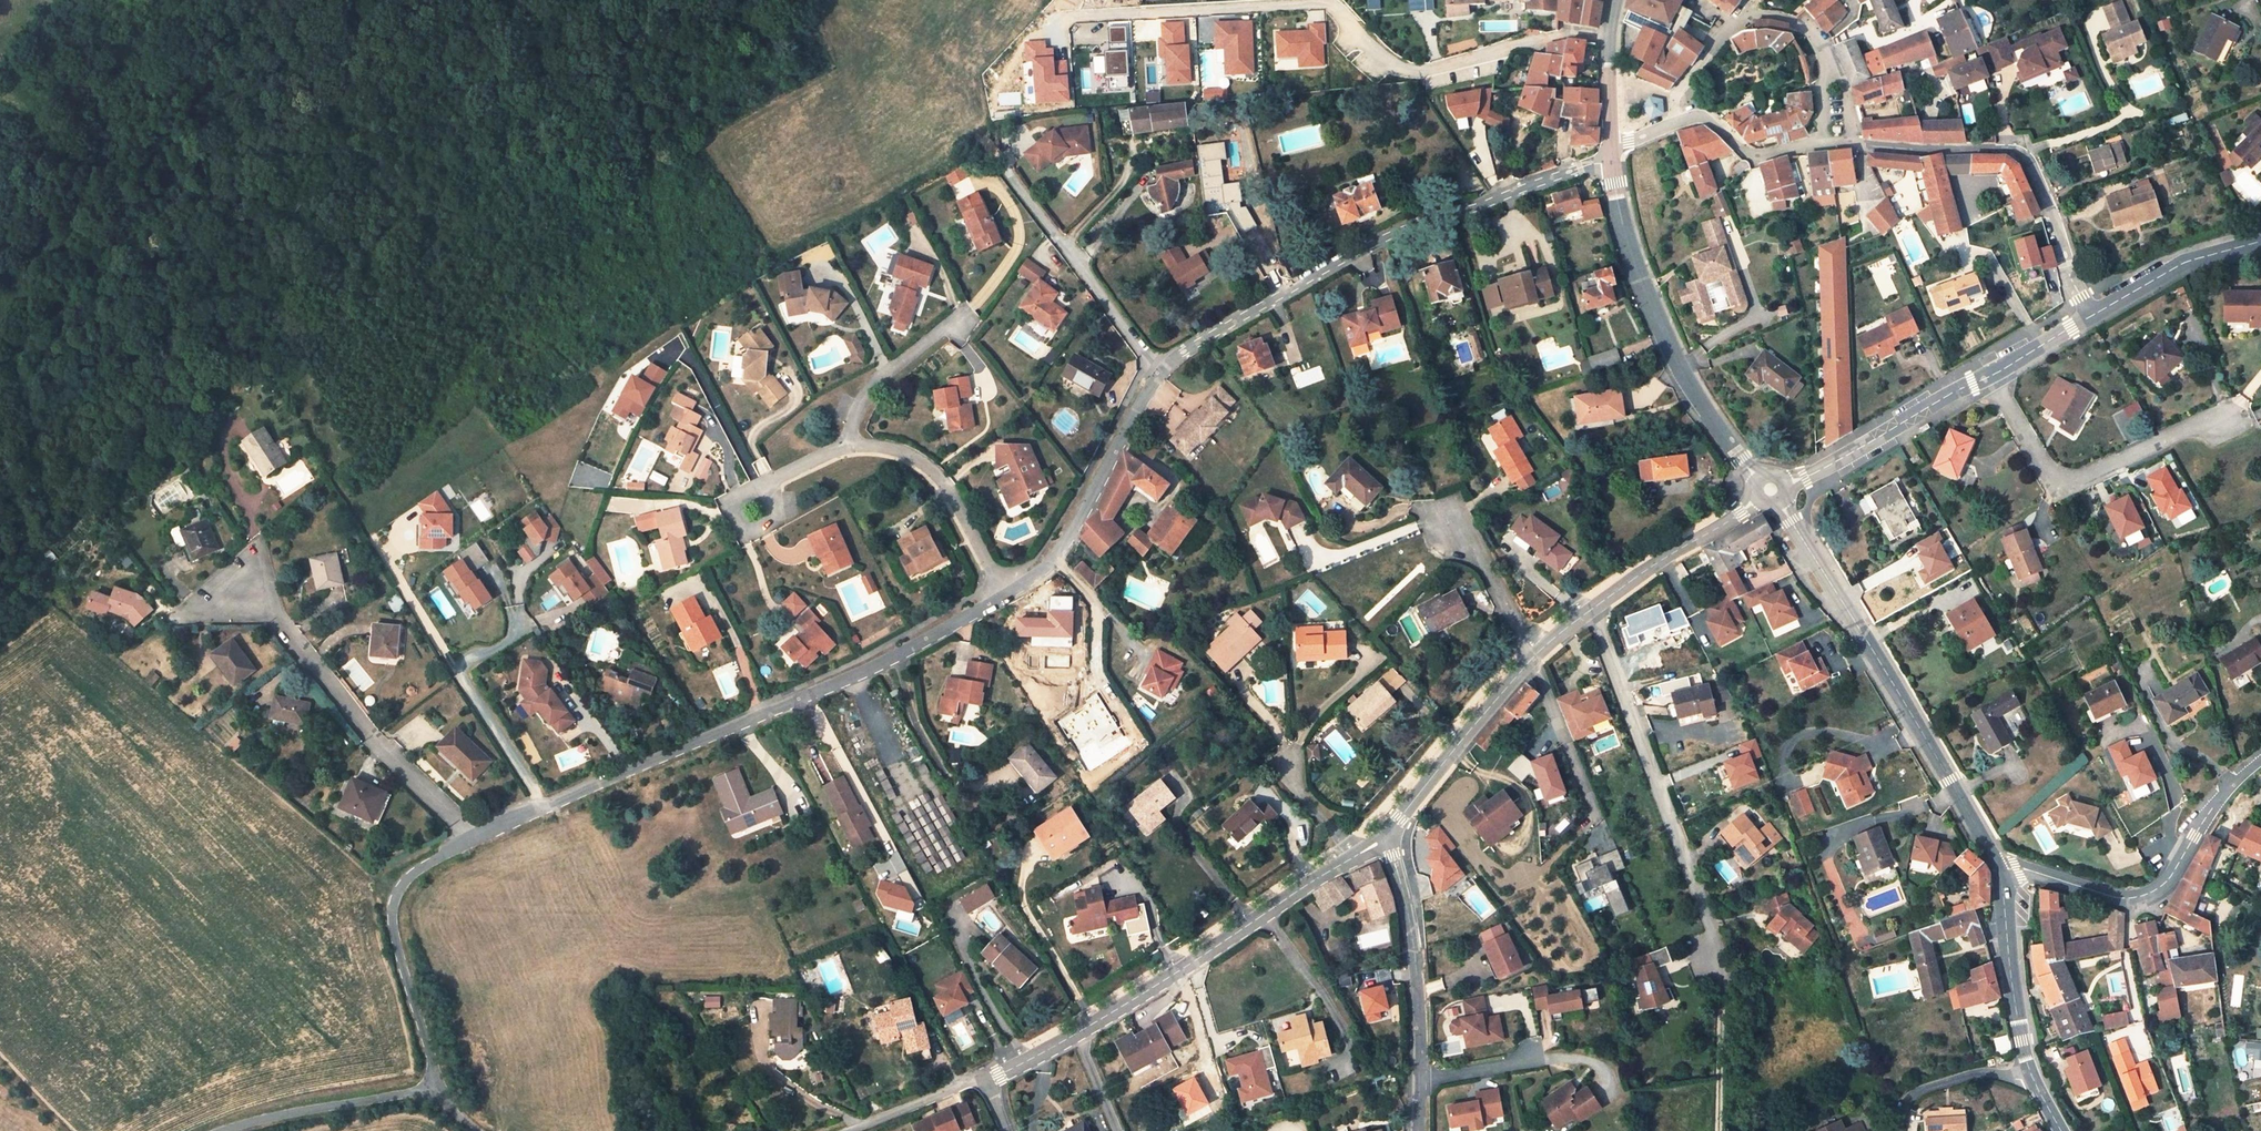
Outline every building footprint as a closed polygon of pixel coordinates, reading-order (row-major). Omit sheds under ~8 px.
[(1426,9),(1425,0),(1410,0),(1410,10),(1426,9)] [(1447,17),(1469,15),(1468,5),(1484,4),(1484,1),(1508,0),(1447,0),(1447,17)] [(1528,9),(1558,12),(1558,0),(1527,0),(1528,9)] [(1557,20),(1597,27),(1601,3),(1586,0),(1558,0),(1558,12),(1557,20)] [(1626,8),(1628,9),(1669,24),(1679,5),(1681,0),(1628,0),(1626,8)] [(1730,13),(1739,2),(1737,0),(1711,0),(1730,13)] [(1805,9),(1826,33),(1841,20),(1846,12),(1836,0),(1814,0),(1804,8),(1805,9)] [(1883,32),(1902,27),(1891,0),(1870,0),(1883,32)] [(2103,6),(2114,30),(2102,35),(2110,54),(2121,50),(2124,56),(2138,50),(2135,44),(2145,39),(2136,18),(2129,21),(2120,0),(2118,0),(2103,6)] [(1692,11),(1679,5),(1669,24),(1677,30),(1681,32),(1692,11)] [(1669,24),(1628,9),(1623,24),(1641,32),(1631,56),(1644,63),(1636,75),(1668,90),(1689,64),(1667,49),(1677,30),(1669,24)] [(1937,20),(1953,57),(1960,55),(1975,48),(1958,12),(1937,20)] [(2238,29),(2212,16),(2195,51),(2215,62),(2226,39),(2231,41),(2238,29)] [(1255,74),(1254,20),(1215,20),(1215,48),(1225,48),(1225,74),(1255,74)] [(1159,22),(1160,57),(1168,56),(1169,84),(1192,84),(1191,43),(1186,43),(1185,21),(1159,22)] [(1784,25),(1768,21),(1760,21),(1754,21),(1755,30),(1757,48),(1772,46),(1776,53),(1784,46),(1791,41),(1794,39),(1791,34),(1783,33),(1784,27),(1784,25)] [(1298,57),(1298,68),(1327,66),(1324,22),(1309,23),(1309,29),(1276,31),(1277,58),(1298,57)] [(1130,87),(1127,26),(1109,27),(1110,52),(1094,53),(1095,74),(1108,73),(1109,88),(1130,87)] [(1681,32),(1677,30),(1667,49),(1689,64),(1691,65),(1697,56),(1703,48),(1681,32)] [(1746,51),(1757,48),(1755,30),(1745,31),(1740,33),(1734,36),(1729,40),(1737,56),(1746,51)] [(2040,34),(2019,43),(2022,49),(2027,51),(2024,56),(2021,54),(2017,65),(2020,72),(2022,75),(2032,71),(2033,74),(2043,70),(2044,73),(2061,66),(2056,52),(2066,48),(2059,30),(2050,34),(2051,36),(2042,39),(2040,34)] [(1936,77),(1947,72),(1955,90),(1987,77),(1980,59),(1964,65),(1960,55),(1953,57),(1939,63),(1936,56),(1926,31),(1878,51),(1885,69),(1886,69),(1928,58),(1936,77)] [(1986,44),(1996,68),(2010,62),(2004,48),(2009,46),(2004,36),(1986,44)] [(1791,41),(1800,56),(1798,57),(1804,80),(1805,84),(1809,84),(1808,72),(1807,66),(1802,55),(1794,39),(1791,41)] [(1844,70),(1851,86),(1868,77),(1861,58),(1853,40),(1834,47),(1844,70)] [(1580,72),(1584,43),(1570,41),(1547,46),(1546,55),(1563,57),(1559,74),(1566,75),(1566,77),(1575,78),(1575,72),(1580,72)] [(2121,50),(2110,54),(2112,60),(2124,56),(2121,50)] [(1878,51),(1861,58),(1868,77),(1879,71),(1885,69),(1878,51)] [(1535,54),(1525,88),(1546,90),(1546,75),(1555,75),(1558,76),(1559,74),(1563,57),(1546,55),(1538,54),(1535,54)] [(1495,70),(1468,76),(1472,95),(1492,92),(1494,75),(1495,70)] [(2032,71),(2022,75),(2020,72),(2016,74),(2020,83),(2044,73),(2043,70),(2033,74),(2032,71)] [(2078,80),(2074,70),(2070,72),(2075,81),(2078,80)] [(2075,81),(2070,72),(2064,74),(2069,84),(2075,81)] [(1880,79),(1865,82),(1851,90),(1856,105),(1904,90),(1899,73),(1888,76),(1880,79)] [(1927,108),(1921,86),(1909,89),(1912,99),(1915,111),(1927,108)] [(1227,88),(1204,88),(1204,100),(1227,100),(1227,88)] [(1531,111),(1533,107),(1538,109),(1547,112),(1550,101),(1554,101),(1553,91),(1546,90),(1525,88),(1519,106),(1531,111)] [(1598,104),(1598,91),(1564,89),(1563,89),(1564,102),(1575,102),(1598,104)] [(1903,91),(1905,101),(1912,99),(1909,89),(1904,90),(1903,91)] [(1787,94),(1786,105),(1811,114),(1810,103),(1810,93),(1787,94)] [(1660,101),(1648,99),(1642,109),(1650,118),(1661,113),(1660,101)] [(1542,126),(1556,129),(1559,116),(1562,102),(1554,101),(1550,101),(1547,112),(1544,117),(1542,126)] [(1559,116),(1574,117),(1575,102),(1564,102),(1562,102),(1559,116)] [(1574,117),(1572,146),(1597,144),(1598,130),(1594,129),(1600,105),(1598,104),(1575,102),(1574,117)] [(1734,130),(1752,115),(1756,112),(1751,103),(1743,105),(1745,108),(1726,120),(1734,130)] [(1187,125),(1184,104),(1120,112),(1122,130),(1132,129),(1133,134),(1187,125)] [(1791,131),(1803,126),(1807,122),(1808,120),(1810,117),(1811,114),(1786,105),(1785,112),(1791,131)] [(1506,131),(1508,120),(1489,112),(1485,122),(1506,131)] [(1808,135),(1806,132),(1803,126),(1791,131),(1785,112),(1782,113),(1778,114),(1782,133),(1787,132),(1789,141),(1808,135)] [(1782,133),(1778,114),(1761,118),(1767,138),(1776,136),(1778,144),(1789,141),(1787,132),(1782,133)] [(1734,130),(1746,144),(1762,139),(1767,138),(1761,118),(1753,116),(1752,115),(1734,130)] [(2260,158),(2260,121),(2255,115),(2245,124),(2253,132),(2233,151),(2236,154),(2230,160),(2234,169),(2243,160),(2251,168),(2260,158)] [(1870,118),(1860,120),(1862,138),(1923,143),(1917,123),(1916,117),(1871,123),(1870,118)] [(1961,121),(1917,123),(1923,143),(1965,143),(1961,121)] [(1056,131),(1026,154),(1040,172),(1069,149),(1080,148),(1080,155),(1092,153),(1089,127),(1056,131)] [(1705,127),(1677,134),(1701,198),(1716,190),(1705,162),(1732,150),(1717,136),(1705,127)] [(2119,143),(2088,153),(2094,172),(2116,166),(2116,167),(2126,164),(2119,143)] [(1850,150),(1826,153),(1832,187),(1848,185),(1849,188),(1853,187),(1853,185),(1856,184),(1850,150)] [(1826,153),(1807,155),(1814,206),(1834,202),(1832,187),(1826,153)] [(1868,166),(1922,171),(1927,193),(1929,201),(1951,196),(1946,174),(1941,157),(1940,155),(1918,159),(1918,158),(1868,153),(1868,166)] [(1970,156),(1941,157),(1946,174),(1969,173),(1970,156)] [(2038,212),(2018,166),(2004,156),(1970,156),(1969,173),(1988,172),(1988,171),(2000,171),(2022,219),(2038,212)] [(1554,167),(1551,158),(1537,163),(1540,172),(1554,167)] [(1771,203),(1795,199),(1797,199),(1792,183),(1787,165),(1786,163),(1785,158),(1759,165),(1771,203)] [(1742,160),(1741,161),(1734,168),(1739,174),(1743,171),(1751,169),(1748,162),(1746,161),(1745,160),(1744,160),(1742,160)] [(1198,161),(1157,169),(1159,178),(1163,178),(1164,183),(1160,183),(1157,189),(1152,185),(1145,187),(1147,192),(1148,195),(1151,201),(1154,204),(1156,206),(1162,211),(1169,214),(1173,202),(1176,205),(1179,201),(1180,197),(1181,192),(1182,188),(1181,183),(1177,184),(1176,179),(1184,177),(1194,175),(1194,174),(1200,173),(1198,161)] [(1801,181),(1796,163),(1787,165),(1792,183),(1801,181)] [(965,168),(953,174),(957,180),(969,174),(965,168)] [(1358,217),(1380,208),(1370,185),(1355,190),(1354,188),(1345,192),(1345,194),(1335,197),(1339,208),(1337,208),(1343,225),(1359,219),(1358,217)] [(2128,193),(2131,200),(2152,193),(2150,186),(2128,193)] [(1575,190),(1554,196),(1557,207),(1560,216),(1581,209),(1585,220),(1603,214),(1598,199),(1580,204),(1575,190)] [(2128,191),(2107,197),(2116,226),(2132,222),(2131,219),(2136,217),(2138,224),(2161,217),(2152,193),(2131,200),(2128,193),(2128,191)] [(1927,193),(1912,202),(1913,204),(1916,214),(1930,205),(1929,201),(1927,193)] [(991,225),(979,195),(959,203),(965,218),(970,217),(979,239),(975,241),(980,251),(1003,242),(999,231),(994,232),(991,225)] [(1896,195),(1886,200),(1892,212),(1902,207),(1896,195)] [(1961,229),(1951,196),(1929,201),(1930,205),(1937,235),(1961,229)] [(1722,200),(1715,204),(1719,211),(1726,208),(1722,200)] [(1886,200),(1867,217),(1882,233),(1896,219),(1892,212),(1886,200)] [(1557,207),(1548,210),(1550,219),(1560,216),(1557,207)] [(970,217),(965,218),(975,241),(979,239),(970,217)] [(1717,219),(1702,224),(1711,252),(1692,258),(1699,281),(1687,285),(1689,290),(1679,293),(1683,303),(1692,300),(1698,318),(1709,314),(1699,286),(1703,285),(1722,278),(1732,306),(1733,308),(1734,309),(1736,310),(1739,311),(1741,310),(1743,309),(1744,308),(1745,306),(1745,304),(1745,302),(1717,219)] [(1841,238),(1841,244),(1847,423),(1851,423),(1844,237),(1841,238)] [(1819,246),(1819,252),(1841,244),(1841,238),(1819,246)] [(1798,239),(1787,244),(1788,246),(1784,248),(1783,249),(1785,253),(1787,253),(1790,251),(1792,255),(1802,251),(1798,239)] [(1841,244),(1819,252),(1825,441),(1834,436),(1832,432),(1847,423),(1841,244)] [(1182,290),(1212,274),(1200,252),(1187,260),(1180,247),(1163,256),(1182,290)] [(897,286),(889,310),(898,313),(896,321),(909,325),(911,317),(917,299),(912,298),(916,284),(921,286),(925,287),(932,266),(928,265),(923,263),(914,260),(909,259),(906,258),(899,255),(892,276),(899,279),(903,280),(900,288),(897,286)] [(1452,262),(1423,271),(1426,281),(1433,303),(1445,300),(1445,297),(1462,292),(1457,271),(1455,272),(1452,262)] [(1426,281),(1423,271),(1421,267),(1417,268),(1422,282),(1426,281)] [(1588,309),(1615,303),(1611,286),(1615,285),(1611,271),(1610,268),(1583,276),(1584,280),(1589,279),(1589,282),(1581,284),(1588,309)] [(1521,276),(1500,282),(1506,308),(1529,301),(1529,303),(1538,301),(1537,299),(1553,295),(1546,269),(1530,274),(1521,276)] [(1979,273),(1974,275),(1981,293),(1983,298),(1988,296),(1979,273)] [(809,308),(825,311),(825,314),(833,321),(847,304),(832,291),(829,293),(812,290),(811,293),(804,294),(800,274),(784,276),(778,278),(781,295),(785,294),(790,316),(808,313),(809,308)] [(1951,283),(1940,287),(1930,290),(1936,306),(1941,308),(1948,306),(1959,302),(1958,299),(1966,296),(1967,298),(1981,293),(1974,275),(1957,281),(1958,282),(1952,284),(1951,283)] [(1055,292),(1040,281),(1021,307),(1053,331),(1066,314),(1048,301),(1055,292)] [(1713,313),(1703,285),(1699,286),(1709,314),(1713,313)] [(1446,302),(1464,297),(1462,292),(1445,297),(1445,300),(1446,302)] [(2225,293),(2224,321),(2250,321),(2250,327),(2260,327),(2260,293),(2225,293)] [(1958,299),(1959,302),(1960,306),(1969,303),(1967,298),(1966,296),(1958,299)] [(1365,334),(1379,329),(1380,332),(1399,326),(1390,297),(1371,303),(1373,311),(1359,315),(1359,313),(1347,317),(1349,324),(1347,330),(1351,342),(1366,338),(1366,337),(1365,334)] [(1893,317),(1887,320),(1889,323),(1863,336),(1866,344),(1861,346),(1866,357),(1877,351),(1880,358),(1894,352),(1892,347),(1889,341),(1896,338),(1897,341),(1917,332),(1906,308),(1892,315),(1893,317)] [(744,359),(743,380),(752,381),(758,389),(757,389),(770,406),(785,393),(772,377),(770,378),(765,370),(767,350),(771,345),(758,330),(753,333),(751,330),(740,340),(749,351),(748,359),(744,359)] [(1475,333),(1469,335),(1478,362),(1484,360),(1475,333)] [(1866,344),(1863,336),(1857,338),(1861,346),(1866,344)] [(2182,358),(2162,336),(2133,361),(2145,374),(2148,372),(2154,378),(2165,368),(2168,370),(2182,358)] [(856,337),(848,341),(855,355),(854,361),(864,362),(865,353),(856,337)] [(1352,347),(1367,342),(1366,337),(1366,338),(1351,342),(1352,347)] [(1892,347),(1898,344),(1897,341),(1896,338),(1889,341),(1892,347)] [(1238,355),(1246,377),(1274,366),(1266,345),(1263,346),(1260,340),(1252,343),(1245,345),(1239,347),(1241,354),(1238,355)] [(1615,350),(1589,359),(1593,372),(1620,363),(1615,350)] [(1802,385),(1796,381),(1799,378),(1764,351),(1746,374),(1759,384),(1763,379),(1785,396),(1788,392),(1793,396),(1802,385)] [(1877,351),(1866,357),(1869,363),(1880,358),(1877,351)] [(1110,377),(1075,357),(1064,375),(1099,395),(1110,377)] [(644,372),(661,384),(668,373),(652,361),(644,372)] [(641,418),(657,387),(632,374),(612,413),(627,420),(631,413),(641,418)] [(974,427),(969,404),(963,406),(962,398),(968,397),(971,396),(967,377),(952,380),(954,389),(934,392),(938,410),(951,408),(955,430),(974,427)] [(758,389),(752,381),(743,380),(752,392),(757,389),(758,389)] [(2064,391),(2053,385),(2042,404),(2053,411),(2050,416),(2059,421),(2061,416),(2065,419),(2063,423),(2060,428),(2073,435),(2081,421),(2075,418),(2083,405),(2086,407),(2092,396),(2076,386),(2072,392),(2066,388),(2064,391)] [(1233,403),(1218,389),(1211,396),(1214,399),(1208,405),(1199,414),(1196,412),(1183,426),(1185,429),(1179,435),(1171,443),(1185,457),(1200,442),(1202,444),(1215,430),(1213,428),(1226,415),(1224,413),(1233,403)] [(1619,391),(1576,398),(1580,424),(1602,421),(1601,417),(1623,413),(1619,391)] [(699,416),(689,411),(694,402),(675,392),(670,401),(676,404),(671,415),(681,421),(677,429),(672,427),(666,439),(670,442),(666,450),(675,455),(677,451),(684,455),(678,467),(687,472),(696,455),(687,451),(691,444),(694,445),(700,430),(694,427),(699,416)] [(1214,399),(1211,396),(1205,402),(1208,405),(1214,399)] [(950,431),(955,430),(951,408),(945,409),(950,431)] [(1522,436),(1510,417),(1492,427),(1503,447),(1494,452),(1512,483),(1515,481),(1526,475),(1533,471),(1514,440),(1522,436)] [(1183,426),(1176,433),(1179,435),(1185,429),(1183,426)] [(285,462),(263,429),(238,445),(251,463),(255,460),(265,475),(285,462)] [(1972,441),(1951,431),(1935,466),(1955,475),(1972,441)] [(1028,461),(1027,446),(1004,446),(1004,462),(1014,462),(1018,469),(997,480),(1006,500),(1013,496),(1017,504),(1028,499),(1027,496),(1025,492),(1034,488),(1036,492),(1047,487),(1035,460),(1028,461)] [(1133,483),(1157,501),(1168,486),(1125,453),(1107,493),(1098,511),(1086,522),(1080,536),(1082,538),(1077,546),(1093,560),(1099,560),(1124,535),(1111,522),(1133,483)] [(1917,455),(1910,459),(1913,464),(1920,460),(1917,455)] [(1685,456),(1641,462),(1643,481),(1674,477),(1674,474),(1687,472),(1685,456)] [(703,458),(695,475),(704,479),(707,472),(705,470),(709,461),(703,458)] [(1381,488),(1349,459),(1326,484),(1337,493),(1344,485),(1366,505),(1381,488)] [(2175,529),(2196,518),(2169,465),(2146,477),(2154,493),(2151,494),(2161,514),(2167,512),(2175,529)] [(174,474),(170,468),(161,475),(165,481),(174,474)] [(1526,475),(1515,481),(1521,492),(1532,486),(1526,475)] [(1894,482),(1869,496),(1877,509),(1873,511),(1880,524),(1885,521),(1894,538),(1919,525),(1894,482)] [(1359,513),(1366,505),(1344,485),(1337,493),(1359,513)] [(453,515),(437,491),(419,503),(427,515),(424,514),(424,536),(422,535),(422,547),(442,547),(446,545),(446,536),(446,525),(453,525),(453,515)] [(1010,507),(1017,504),(1013,496),(1006,500),(1010,507)] [(1286,529),(1303,520),(1295,504),(1283,500),(1282,502),(1263,496),(1261,500),(1256,498),(1241,506),(1248,520),(1257,515),(1265,518),(1277,521),(1278,517),(1281,518),(1286,529)] [(2143,527),(2128,496),(2105,507),(2114,526),(2118,524),(2125,537),(2129,534),(2133,543),(2148,536),(2143,527)] [(1169,555),(1195,521),(1172,503),(1146,537),(1137,531),(1128,542),(1135,549),(1143,557),(1153,544),(1169,555)] [(686,535),(678,509),(656,515),(663,539),(656,542),(662,562),(670,560),(672,567),(686,563),(683,550),(679,551),(678,544),(683,542),(681,536),(686,535)] [(545,540),(555,542),(559,527),(551,516),(541,523),(534,513),(521,523),(530,535),(522,541),(526,547),(520,552),(528,563),(539,555),(541,550),(537,546),(545,540)] [(1257,515),(1248,520),(1250,526),(1265,518),(1257,515)] [(1518,534),(1528,521),(1521,515),(1510,529),(1518,534)] [(1723,539),(1732,555),(1771,533),(1762,516),(1723,539)] [(1558,537),(1531,517),(1528,521),(1518,534),(1514,540),(1527,549),(1531,544),(1545,555),(1542,559),(1559,571),(1571,554),(1555,542),(1558,537)] [(218,549),(206,521),(182,531),(187,543),(194,559),(218,549)] [(1194,546),(1207,530),(1195,521),(1169,555),(1179,562),(1192,545),(1194,546)] [(853,564),(835,525),(815,534),(825,555),(820,557),(829,575),(853,564)] [(187,543),(182,531),(180,526),(173,529),(172,534),(176,544),(180,546),(182,545),(187,543)] [(2019,526),(2005,532),(2008,538),(2022,532),(2019,526)] [(934,544),(925,527),(899,541),(907,555),(900,559),(910,575),(920,569),(932,563),(934,566),(947,559),(942,550),(938,552),(934,544)] [(2008,538),(2002,540),(2010,558),(2012,557),(2021,579),(2028,576),(2038,572),(2029,550),(2033,549),(2025,530),(2022,532),(2008,538)] [(1939,532),(1914,543),(1925,567),(1918,570),(1924,584),(1956,569),(1939,532)] [(825,555),(815,534),(808,537),(818,558),(820,557),(825,555)] [(1723,539),(1705,549),(1713,565),(1732,555),(1723,539)] [(938,552),(942,550),(937,542),(934,544),(938,552)] [(188,562),(194,559),(187,543),(182,545),(188,562)] [(473,613),(494,600),(475,570),(489,562),(478,543),(460,554),(464,560),(446,570),(473,613)] [(2029,550),(2038,572),(2042,570),(2033,549),(2029,550)] [(342,583),(335,554),(312,559),(317,588),(342,583)] [(1713,565),(1733,604),(1745,597),(1746,597),(1747,596),(1733,570),(1738,567),(1732,555),(1713,565)] [(601,581),(595,574),(584,582),(574,568),(576,567),(569,557),(560,564),(562,568),(560,570),(551,576),(559,587),(564,583),(570,592),(567,594),(573,602),(582,595),(584,593),(593,605),(609,593),(603,585),(601,581)] [(603,585),(610,580),(607,577),(602,569),(594,558),(587,563),(595,574),(601,581),(603,585)] [(665,569),(672,567),(670,560),(662,562),(665,569)] [(921,573),(934,566),(932,563),(920,569),(921,573)] [(1095,577),(1081,563),(1074,570),(1088,584),(1095,577)] [(1113,571),(1107,565),(1095,577),(1088,584),(1094,590),(1113,571)] [(2031,584),(2041,580),(2038,572),(2028,576),(2031,584)] [(862,577),(869,595),(878,591),(871,573),(862,577)] [(564,583),(559,587),(557,588),(564,597),(567,594),(570,592),(564,583)] [(1746,597),(1745,597),(1751,610),(1763,604),(1771,618),(1774,617),(1780,628),(1798,618),(1792,606),(1790,607),(1782,592),(1776,595),(1771,584),(1763,588),(1747,596),(1746,597)] [(141,598),(115,589),(111,600),(94,593),(89,607),(106,612),(107,610),(127,616),(135,625),(151,610),(141,598)] [(1467,616),(1455,591),(1441,598),(1440,596),(1417,608),(1428,628),(1449,617),(1451,621),(1453,623),(1467,616)] [(584,593),(582,595),(591,607),(593,605),(584,593)] [(1730,598),(1708,610),(1714,622),(1708,625),(1718,644),(1737,634),(1734,629),(1744,624),(1738,612),(1733,604),(1730,598)] [(705,620),(693,599),(672,610),(684,631),(689,629),(700,648),(721,637),(713,623),(708,626),(705,620)] [(1973,648),(1994,635),(1974,601),(1948,615),(1953,626),(1959,623),(1973,648)] [(1052,628),(1037,607),(1014,623),(1029,644),(1052,628)] [(835,645),(815,623),(819,620),(809,609),(796,621),(805,630),(797,638),(795,636),(782,648),(795,661),(797,659),(805,666),(817,656),(814,653),(819,649),(824,654),(835,645)] [(1240,618),(1221,636),(1205,650),(1224,670),(1240,656),(1255,673),(1274,655),(1259,639),(1250,630),(1259,621),(1250,612),(1241,620),(1240,618)] [(708,626),(713,623),(710,617),(705,620),(708,626)] [(1430,632),(1451,621),(1449,617),(1428,628),(1430,632)] [(1774,617),(1771,618),(1776,630),(1780,628),(1774,617)] [(1959,623),(1953,626),(1968,651),(1973,648),(1959,623)] [(395,657),(397,627),(373,625),(372,638),(378,638),(376,655),(395,657)] [(1322,628),(1295,629),(1297,656),(1322,654),(1323,660),(1346,658),(1344,632),(1323,633),(1322,628)] [(689,629),(684,631),(695,651),(700,648),(689,629)] [(1737,634),(1718,644),(1721,648),(1740,639),(1737,634)] [(254,670),(232,640),(215,653),(226,668),(224,669),(235,683),(254,670)] [(1810,652),(1804,640),(1780,652),(1786,665),(1793,661),(1797,668),(1807,688),(1832,675),(1825,663),(1818,666),(1816,662),(1811,651),(1810,652)] [(2221,660),(2231,678),(2260,660),(2260,650),(2255,640),(2221,660)] [(1181,663),(1158,651),(1149,666),(1153,668),(1149,675),(1143,687),(1162,698),(1168,688),(1172,679),(1177,681),(1182,672),(1178,670),(1181,663)] [(1823,658),(1816,662),(1818,666),(1825,663),(1823,658)] [(541,663),(525,660),(520,690),(526,699),(534,702),(539,708),(550,724),(551,723),(558,733),(574,721),(551,690),(550,691),(545,684),(547,671),(541,663)] [(628,668),(632,670),(643,674),(645,667),(631,661),(628,668)] [(1793,661),(1786,665),(1790,672),(1797,668),(1793,661)] [(992,666),(969,662),(964,682),(948,679),(945,697),(942,697),(939,713),(949,715),(952,701),(957,701),(980,704),(983,685),(988,686),(992,666)] [(1538,695),(1548,683),(1542,667),(1525,684),(1538,695)] [(650,696),(656,679),(643,674),(632,670),(628,681),(616,677),(611,693),(625,698),(624,704),(637,708),(638,704),(646,707),(648,702),(640,699),(642,693),(650,696)] [(158,677),(153,673),(146,680),(152,684),(158,677)] [(2196,675),(2154,700),(2167,724),(2185,713),(2182,707),(2207,693),(2196,675)] [(1177,681),(1172,679),(1168,688),(1172,690),(1177,681)] [(1708,685),(1672,694),(1678,719),(1702,713),(1704,718),(1716,715),(1713,703),(1732,698),(1722,682),(1708,685)] [(2114,682),(2084,697),(2094,718),(2111,710),(2111,711),(2125,705),(2114,682)] [(1395,702),(1378,683),(1348,709),(1361,724),(1374,714),(1377,717),(1395,702)] [(1538,695),(1525,684),(1476,744),(1485,751),(1514,716),(1518,719),(1538,695)] [(2012,691),(1971,714),(1993,753),(2011,743),(1997,717),(2020,704),(2012,691)] [(1577,693),(1557,701),(1574,742),(1584,737),(1582,731),(1591,728),(1610,720),(1599,692),(1587,697),(1589,703),(1583,706),(1577,693)] [(609,698),(624,704),(625,698),(611,693),(609,698)] [(648,702),(650,696),(642,693),(640,699),(648,702)] [(309,704),(276,697),(272,717),(305,723),(309,704)] [(526,699),(521,702),(530,715),(539,708),(534,702),(526,699)] [(1361,724),(1364,727),(1377,717),(1374,714),(1361,724)] [(1071,720),(1058,728),(1062,735),(1070,731),(1075,727),(1071,720)] [(1591,728),(1582,731),(1584,737),(1593,734),(1591,728)] [(488,761),(455,730),(439,747),(468,774),(476,766),(481,770),(488,761)] [(1070,731),(1062,735),(1068,745),(1076,740),(1070,731)] [(1724,762),(1733,790),(1761,780),(1754,759),(1763,756),(1756,738),(1738,744),(1742,756),(1724,762)] [(2129,794),(2160,781),(2147,751),(2134,756),(2126,738),(2108,746),(2129,794)] [(1027,744),(1010,758),(1025,776),(1027,774),(1041,790),(1055,778),(1027,744)] [(1317,745),(1307,747),(1308,761),(1314,761),(1319,760),(1317,745)] [(1547,801),(1569,792),(1554,753),(1528,763),(1526,757),(1510,763),(1517,781),(1536,773),(1547,801)] [(1830,753),(1823,777),(1836,780),(1842,782),(1846,791),(1842,794),(1848,807),(1864,800),(1862,797),(1873,792),(1864,772),(1871,769),(1865,755),(1856,759),(1830,753)] [(472,778),(481,770),(476,766),(468,774),(472,778)] [(723,810),(727,820),(733,817),(739,831),(781,813),(773,795),(751,804),(749,799),(737,770),(715,779),(726,808),(723,810)] [(1027,774),(1025,776),(1021,779),(1034,795),(1041,790),(1027,774)] [(843,778),(825,786),(841,820),(840,820),(853,847),(872,838),(866,828),(870,826),(860,806),(858,808),(843,778)] [(385,793),(354,779),(341,807),(372,821),(385,793)] [(1836,780),(1842,794),(1846,791),(1842,782),(1836,780)] [(1174,798),(1160,781),(1128,806),(1142,824),(1144,822),(1157,812),(1165,805),(1174,798)] [(751,804),(773,795),(771,790),(749,799),(751,804)] [(1464,813),(1483,837),(1494,828),(1499,834),(1517,820),(1522,816),(1504,792),(1489,803),(1482,809),(1477,804),(1464,813)] [(2065,823),(2077,826),(2090,829),(2095,838),(2109,830),(2099,813),(2096,812),(2095,810),(2095,809),(2070,802),(2066,796),(2055,803),(2058,808),(2047,814),(2055,829),(2065,823)] [(1485,798),(1477,804),(1482,809),(1489,803),(1485,798)] [(1249,801),(1223,826),(1238,842),(1265,818),(1268,821),(1275,815),(1265,803),(1258,810),(1249,801)] [(1795,814),(1804,838),(1821,832),(1812,808),(1795,814)] [(1070,810),(1036,832),(1049,852),(1072,837),(1074,839),(1085,833),(1070,810)] [(1157,812),(1144,822),(1150,829),(1162,819),(1157,812)] [(1757,833),(1742,815),(1721,832),(1733,846),(1734,845),(1738,842),(1741,846),(1738,849),(1749,864),(1780,839),(1768,824),(1757,833)] [(733,817),(727,820),(732,833),(739,831),(733,817)] [(2250,827),(2252,824),(2245,819),(2239,829),(2246,834),(2250,827)] [(1494,828),(1483,837),(1491,848),(1521,826),(1517,820),(1499,834),(1494,828)] [(1450,852),(1456,848),(1441,827),(1424,839),(1434,853),(1422,861),(1443,892),(1467,876),(1450,852)] [(2237,849),(2246,834),(2239,829),(2234,827),(2225,841),(2237,849)] [(2260,861),(2260,832),(2250,827),(2246,834),(2237,849),(2236,850),(2236,851),(2260,861)] [(1878,828),(1854,837),(1861,855),(1868,874),(1893,865),(1878,828)] [(1733,846),(1721,832),(1718,834),(1730,848),(1733,846)] [(1077,843),(1087,836),(1085,833),(1074,839),(1077,843)] [(1912,862),(1951,867),(1955,842),(1916,836),(1912,862)] [(1053,858),(1077,843),(1074,839),(1072,837),(1049,852),(1053,858)] [(2212,858),(2219,842),(2207,837),(2202,848),(2198,854),(2185,876),(2173,898),(2170,904),(2191,914),(2193,908),(2212,858)] [(1733,853),(1745,868),(1749,864),(1738,849),(1733,853)] [(1955,861),(1970,876),(1971,910),(1988,904),(1989,873),(1985,865),(1967,850),(1955,861)] [(1614,917),(1629,913),(1617,872),(1625,870),(1619,851),(1575,864),(1583,894),(1605,887),(1614,917)] [(1857,857),(1865,876),(1868,874),(1861,855),(1857,857)] [(1372,920),(1394,912),(1393,901),(1378,863),(1351,875),(1357,890),(1360,889),(1372,920)] [(1936,890),(1946,880),(1941,874),(1933,882),(1936,890)] [(1337,905),(1351,894),(1341,879),(1330,885),(1313,894),(1323,911),(1335,904),(1337,905)] [(1475,884),(1472,879),(1462,887),(1465,891),(1475,884)] [(994,898),(986,884),(960,900),(968,913),(994,898)] [(1104,903),(1100,887),(1084,890),(1086,898),(1075,901),(1079,920),(1070,922),(1073,934),(1107,926),(1105,918),(1115,916),(1117,924),(1139,919),(1136,905),(1134,896),(1104,903)] [(1458,897),(1465,891),(1462,887),(1454,893),(1458,897)] [(1073,893),(1075,901),(1086,898),(1084,890),(1073,893)] [(2040,892),(2040,895),(2040,914),(2044,944),(2048,965),(2062,961),(2063,962),(2122,950),(2123,914),(2123,913),(2108,907),(2101,905),(2099,910),(2099,913),(2109,915),(2108,938),(2062,944),(2058,916),(2063,916),(2063,896),(2054,894),(2040,892)] [(1785,893),(1762,900),(1766,914),(1771,913),(1773,920),(1767,928),(1775,935),(1778,931),(1781,928),(1786,932),(1783,935),(1804,952),(1818,935),(1811,929),(1812,927),(1799,916),(1800,915),(1789,905),(1785,893)] [(1139,919),(1146,917),(1143,904),(1136,905),(1139,919)] [(2170,904),(2165,913),(2211,935),(2209,922),(2202,919),(2191,914),(2170,904)] [(2202,919),(2204,914),(2193,908),(2191,914),(2202,919)] [(1916,931),(1909,934),(1915,955),(1926,998),(1942,994),(1934,962),(1935,962),(1932,951),(1930,941),(1945,937),(1946,940),(1967,932),(1973,948),(1985,943),(1974,911),(1940,922),(1934,925),(1933,925),(1928,927),(1922,929),(1918,931),(1916,931)] [(2154,922),(2135,926),(2138,939),(2157,934),(2154,922)] [(1502,926),(1481,935),(1486,946),(1506,936),(1502,926)] [(1875,935),(1878,943),(1895,938),(1892,929),(1875,935)] [(2180,959),(2173,932),(2157,935),(2161,951),(2165,951),(2168,961),(2175,993),(2216,987),(2213,954),(2180,959)] [(2163,989),(2156,991),(2160,1012),(2157,1013),(2160,1023),(2181,1017),(2175,993),(2168,961),(2165,951),(2161,951),(2157,935),(2157,934),(2138,939),(2129,942),(2130,950),(2139,949),(2146,975),(2159,972),(2163,989)] [(1037,969),(999,935),(982,953),(993,963),(996,960),(1023,984),(1037,969)] [(1522,967),(1507,935),(1506,936),(1486,946),(1485,946),(1493,964),(1498,961),(1504,975),(1522,967)] [(2044,944),(2031,945),(2032,959),(2036,976),(2037,978),(2040,985),(2044,997),(2047,996),(2051,1007),(2064,1003),(2048,965),(2044,944)] [(1659,951),(1636,959),(1639,971),(1643,998),(1637,1000),(1640,1013),(1676,1001),(1670,990),(1665,991),(1655,971),(1675,964),(1669,946),(1659,951)] [(993,963),(1020,988),(1023,984),(996,960),(993,963)] [(1496,979),(1504,975),(1498,961),(1493,964),(1489,965),(1496,979)] [(2067,972),(2063,962),(2062,961),(2048,965),(2064,1003),(2051,1007),(2050,1008),(2052,1014),(2058,1028),(2063,1039),(2077,1034),(2091,1031),(2092,1031),(2076,993),(2067,972)] [(1962,1008),(2000,997),(1991,963),(1970,971),(1973,981),(1956,987),(1957,988),(1962,1008)] [(2081,991),(2071,970),(2067,972),(2076,993),(2081,991)] [(973,990),(964,974),(938,988),(943,998),(937,1002),(946,1019),(969,1006),(965,999),(963,995),(973,990)] [(1362,988),(1365,1022),(1383,1020),(1382,1012),(1390,1011),(1387,986),(1362,988)] [(1599,1000),(1597,987),(1548,996),(1546,986),(1533,988),(1537,1009),(1549,1007),(1550,1010),(1552,1020),(1563,1018),(1562,1012),(1583,1007),(1582,1003),(1599,1000)] [(965,999),(975,994),(973,990),(963,995),(965,999)] [(1504,1040),(1499,1016),(1488,1019),(1484,1020),(1482,1012),(1486,1011),(1483,997),(1464,1001),(1468,1019),(1454,1022),(1451,1026),(1452,1033),(1457,1035),(1465,1034),(1466,1040),(1486,1036),(1488,1043),(1504,1040)] [(916,1024),(910,999),(890,1004),(892,1012),(875,1016),(882,1043),(898,1039),(897,1036),(899,1035),(898,1031),(902,1030),(909,1053),(918,1050),(921,1061),(931,1058),(922,1023),(916,1024)] [(797,1000),(776,1000),(776,1013),(769,1013),(769,1029),(772,1030),(772,1039),(774,1038),(775,1053),(782,1059),(790,1059),(790,1054),(796,1053),(803,1046),(803,1027),(798,1028),(797,1000)] [(1584,1016),(1583,1007),(1562,1012),(1563,1018),(1563,1020),(1584,1016)] [(1972,1015),(1970,1009),(1962,1011),(1963,1017),(1972,1015)] [(1158,1058),(1169,1052),(1167,1048),(1184,1039),(1170,1013),(1153,1023),(1155,1026),(1134,1038),(1129,1041),(1127,1036),(1116,1042),(1130,1068),(1156,1053),(1158,1058)] [(2125,1013),(2104,1016),(2107,1028),(2127,1024),(2125,1013)] [(2051,1023),(2053,1030),(2058,1028),(2052,1014),(2049,1015),(2052,1023),(2051,1023)] [(1329,1055),(1321,1023),(1314,1025),(1308,1027),(1307,1024),(1304,1015),(1291,1019),(1294,1031),(1279,1035),(1283,1051),(1298,1047),(1303,1066),(1317,1062),(1317,1059),(1329,1055)] [(2215,1024),(2217,1038),(2224,1037),(2222,1023),(2215,1024)] [(1488,1043),(1486,1036),(1466,1040),(1468,1047),(1488,1043)] [(2011,1041),(2005,1043),(2007,1053),(2013,1051),(2011,1041)] [(2260,1068),(2260,1042),(2247,1042),(2246,1057),(2254,1057),(2254,1068),(2260,1068)] [(1263,1050),(1225,1059),(1229,1077),(1239,1074),(1243,1089),(1238,1090),(1241,1104),(1274,1096),(1263,1050)] [(2086,1050),(2066,1059),(2070,1068),(2080,1095),(2101,1087),(2086,1050)] [(2157,1089),(2148,1066),(2136,1070),(2134,1066),(2129,1052),(2113,1058),(2130,1101),(2144,1096),(2143,1095),(2157,1089)] [(2136,1070),(2148,1066),(2146,1062),(2134,1066),(2136,1070)] [(2076,1096),(2080,1095),(2070,1068),(2065,1070),(2076,1096)] [(1573,1122),(1580,1118),(1581,1120),(1600,1108),(1588,1089),(1573,1099),(1571,1096),(1574,1093),(1576,1089),(1572,1083),(1548,1098),(1555,1108),(1548,1113),(1557,1127),(1570,1119),(1573,1122)] [(1477,1102),(1448,1108),(1452,1129),(1460,1127),(1481,1123),(1482,1127),(1492,1125),(1491,1119),(1498,1117),(1497,1109),(1501,1108),(1498,1090),(1476,1094),(1477,1102)] [(2147,1104),(2144,1096),(2130,1101),(2133,1109),(2147,1104)] [(1541,1103),(1548,1113),(1555,1108),(1548,1098),(1541,1103)] [(916,1125),(918,1130),(960,1130),(961,1130),(977,1124),(968,1104),(968,1103),(952,1110),(916,1125)] [(1925,1113),(1926,1130),(1966,1130),(1964,1111),(1952,1111),(1952,1114),(1941,1115),(1941,1112),(1925,1113)] [(2017,1129),(2029,1123),(2025,1117),(2014,1123),(2017,1129)] [(1083,1122),(1076,1126),(1077,1129),(1073,1130),(1088,1130),(1083,1122)] [(1820,1130),(1853,1130),(1851,1126),(1844,1130),(1840,1122),(1820,1130)] [(1860,1122),(1851,1126),(1853,1130),(1864,1130),(1860,1122)]
